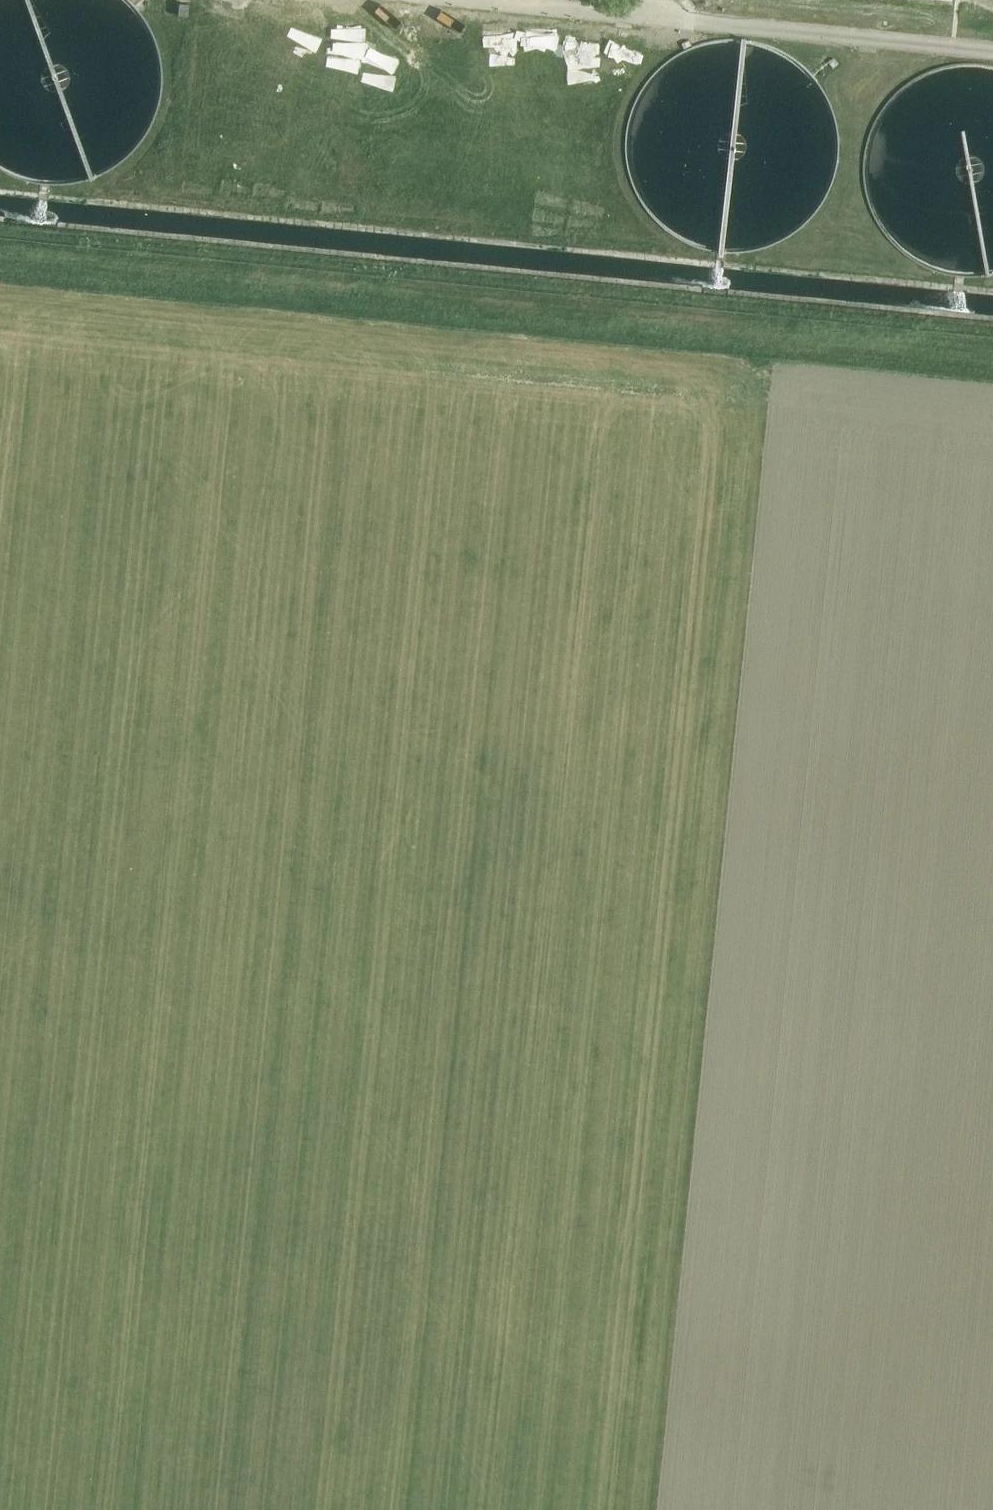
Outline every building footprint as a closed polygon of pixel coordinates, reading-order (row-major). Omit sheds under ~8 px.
[(326,27),(328,39),(352,35),(350,23),(326,27)] [(282,25),(279,39),(310,47),(314,34),(282,25)] [(611,44),(607,54),(628,62),(632,53),(611,44)] [(356,50),(354,63),(387,67),(389,54),(356,50)] [(384,86),(386,75),(354,70),(352,81),(384,86)]
